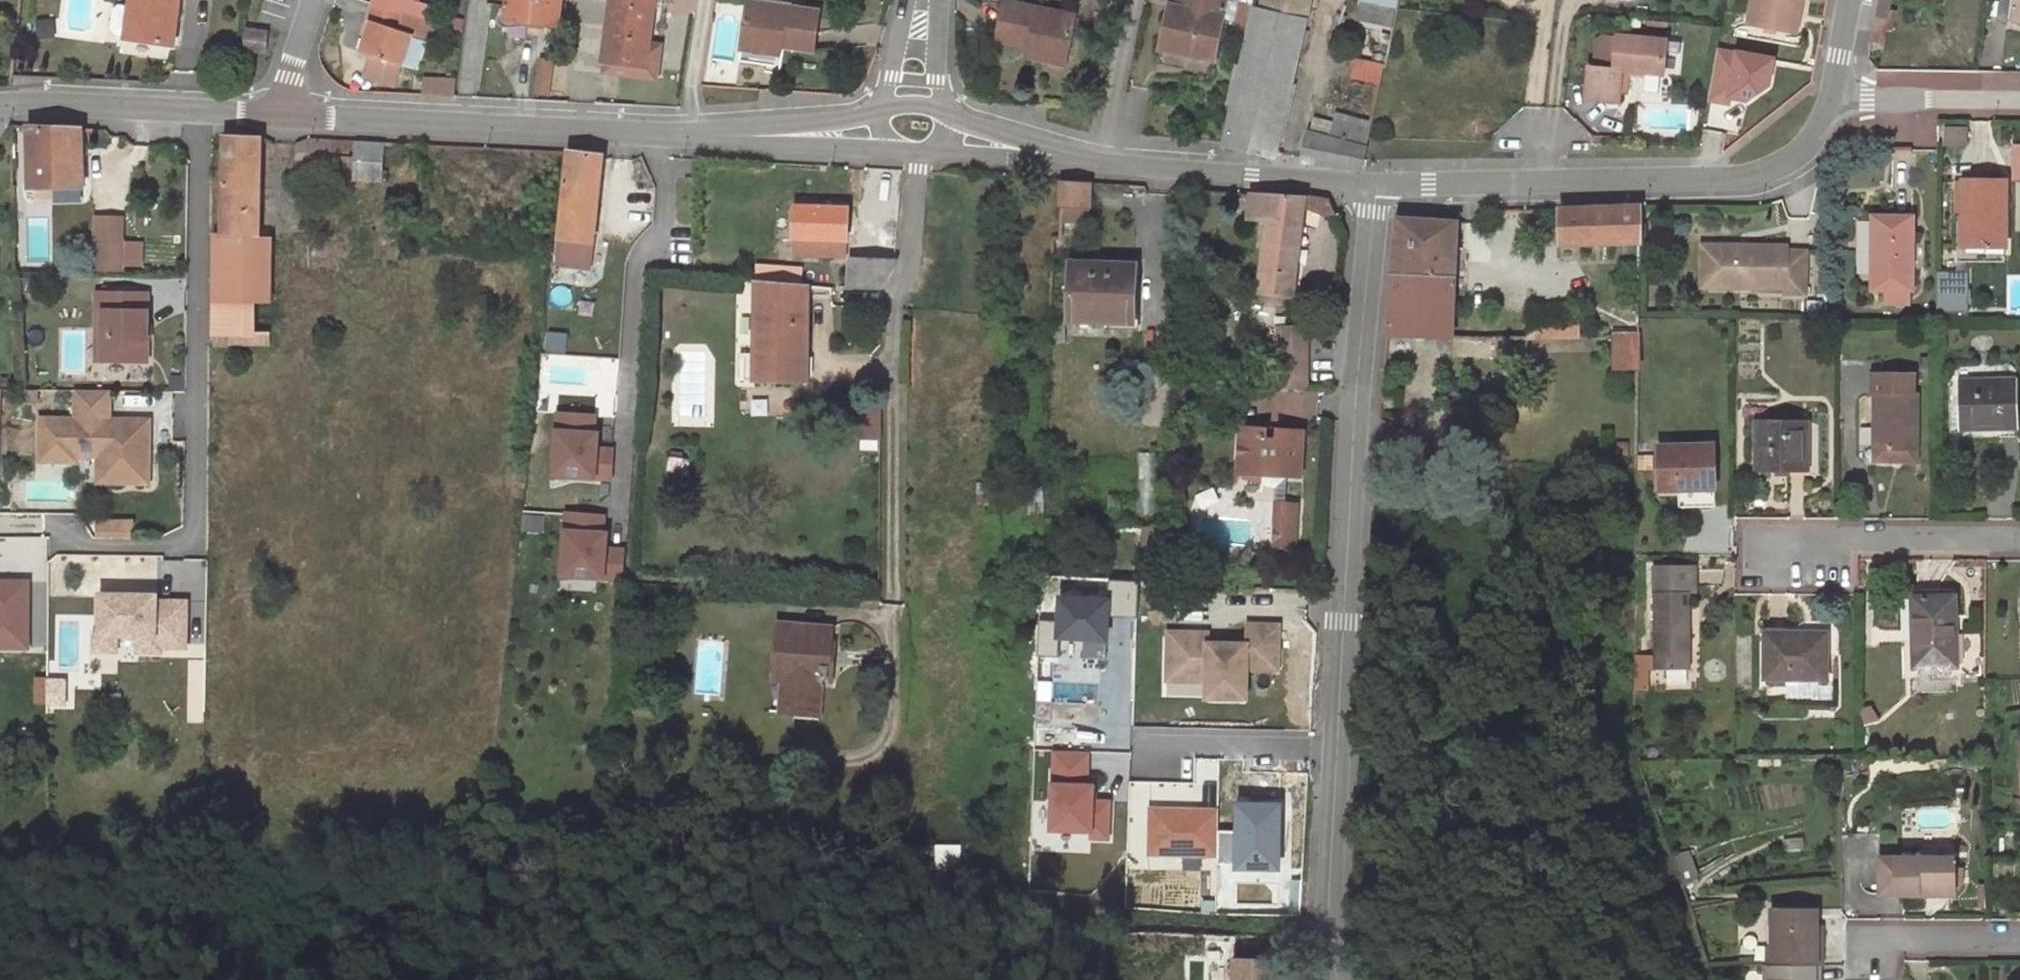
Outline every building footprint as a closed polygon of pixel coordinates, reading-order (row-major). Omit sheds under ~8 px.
[(178,0),(132,0),(131,5),(127,35),(127,37),(172,43),(178,0)] [(371,1),(405,13),(410,0),(372,0),(371,1)] [(533,19),(557,21),(560,0),(507,0),(505,15),(533,19)] [(654,0),(612,0),(606,60),(647,65),(650,42),(654,0)] [(818,10),(749,0),(748,0),(741,48),(781,53),(782,45),(812,49),(818,10)] [(1227,0),(1178,0),(1177,5),(1171,3),(1160,48),(1214,60),(1227,0)] [(1261,8),(1306,18),(1310,0),(1262,0),(1261,8)] [(1396,8),(1398,0),(1362,0),(1357,19),(1393,26),(1396,8)] [(1801,0),(1752,0),(1748,21),(1796,30),(1801,0)] [(1875,17),(1887,18),(1891,0),(1878,0),(1875,17)] [(2010,20),(2019,22),(2019,0),(2013,0),(2010,20)] [(405,13),(371,1),(366,18),(369,20),(361,51),(366,53),(401,64),(410,33),(400,29),(405,13)] [(1028,44),(1067,52),(1074,15),(1004,1),(997,38),(1028,44)] [(127,35),(131,5),(120,3),(114,8),(112,27),(116,33),(127,35)] [(1276,154),(1306,18),(1261,8),(1255,7),(1224,145),(1276,154)] [(415,16),(405,13),(400,29),(410,33),(415,16)] [(555,36),(557,21),(533,19),(532,28),(548,30),(548,35),(555,36)] [(267,31),(245,28),(243,48),(265,51),(267,31)] [(1389,40),(1391,34),(1382,32),(1380,38),(1389,40)] [(1666,44),(1617,39),(1616,41),(1614,70),(1599,69),(1590,68),(1587,96),(1619,100),(1623,71),(1663,75),(1666,44)] [(1614,70),(1616,41),(1606,41),(1602,44),(1599,69),(1614,70)] [(647,65),(606,60),(605,70),(656,77),(661,44),(650,42),(647,65)] [(1067,52),(1028,44),(1026,55),(1065,63),(1067,52)] [(1712,95),(1774,109),(1784,60),(1723,47),(1712,95)] [(401,64),(366,53),(359,76),(393,88),(401,64)] [(1381,81),(1384,65),(1358,59),(1354,74),(1381,81)] [(2007,74),(2007,86),(2019,85),(2019,73),(2007,74)] [(457,83),(425,81),(424,97),(455,99),(457,83)] [(1366,147),(1368,138),(1372,124),(1337,114),(1334,124),(1331,138),(1366,147)] [(1309,132),(1331,138),(1334,124),(1312,119),(1309,132)] [(82,127),(29,128),(29,187),(83,187),(82,127)] [(1946,127),(1946,142),(1965,143),(1966,127),(1946,127)] [(1306,158),(1308,161),(1362,166),(1366,147),(1331,138),(1309,132),(1303,157),(1306,158)] [(259,237),(260,140),(224,138),(223,236),(259,237)] [(389,142),(297,138),(296,160),(387,165),(389,142)] [(606,155),(572,151),(565,209),(600,213),(606,155)] [(1963,179),(1962,211),(1969,211),(1968,245),(2005,245),(2005,180),(1963,179)] [(1091,182),(1061,180),(1059,202),(1065,203),(1090,206),(1091,182)] [(650,209),(653,193),(638,192),(636,208),(650,209)] [(1307,197),(1251,193),(1248,216),(1267,217),(1259,288),(1294,292),(1304,208),(1319,214),(1338,217),(1332,199),(1307,194),(1307,197)] [(1088,220),(1090,206),(1065,203),(1064,217),(1088,220)] [(1610,242),(1640,241),(1641,204),(1610,205),(1610,242)] [(1585,243),(1610,242),(1610,205),(1586,206),(1585,243)] [(846,238),(849,208),(796,206),(794,236),(846,238)] [(1586,206),(1559,206),(1559,243),(1585,243),(1586,206)] [(600,213),(565,209),(562,238),(596,242),(600,213)] [(1956,245),(1968,245),(1969,211),(1962,211),(1956,212),(1956,245)] [(1872,289),(1887,289),(1908,288),(1912,288),(1913,216),(1873,215),(1872,289)] [(1393,272),(1455,274),(1458,221),(1399,219),(1393,272)] [(259,237),(223,236),(215,236),(216,306),(269,306),(269,304),(268,304),(268,267),(258,266),(259,237)] [(596,242),(562,238),(560,263),(592,268),(596,242)] [(120,241),(92,241),(92,271),(120,271),(120,241)] [(1702,286),(1714,286),(1715,244),(1702,244),(1702,286)] [(1787,245),(1715,244),(1714,286),(1784,287),(1784,292),(1805,292),(1805,250),(1787,250),(1787,245)] [(895,260),(894,260),(851,259),(850,284),(882,286),(894,266),(895,260)] [(1133,322),(1135,262),(1073,260),(1070,319),(1133,322)] [(803,282),(804,267),(759,264),(758,279),(803,282)] [(1938,270),(1938,288),(1968,288),(1968,270),(1938,270)] [(1393,272),(1388,333),(1452,336),(1455,274),(1393,272)] [(809,285),(756,281),(755,353),(755,378),(807,379),(809,295),(809,285)] [(809,285),(809,295),(827,297),(827,287),(809,285)] [(1907,302),(1908,288),(1887,289),(1887,302),(1907,302)] [(102,311),(102,360),(146,360),(146,293),(95,293),(95,310),(102,311)] [(269,306),(216,306),(216,332),(268,333),(269,306)] [(1529,313),(1529,336),(1578,336),(1578,311),(1529,313)] [(1065,340),(1066,321),(1055,321),(1055,339),(1065,340)] [(1309,328),(1278,328),(1277,388),(1309,388),(1309,328)] [(268,333),(216,332),(216,343),(268,343),(268,333)] [(549,332),(547,351),(566,353),(568,334),(549,332)] [(1639,335),(1613,335),(1613,366),(1638,366),(1639,335)] [(755,378),(755,353),(746,353),(745,378),(755,378)] [(1920,360),(1920,374),(1931,374),(1931,360),(1920,360)] [(1874,391),(1874,448),(1900,447),(1900,460),(1916,460),(1917,394),(1913,394),(1913,373),(1872,372),(1871,390),(1874,391)] [(1065,387),(1065,376),(1051,375),(1050,386),(1065,387)] [(1959,379),(1960,426),(2016,426),(2015,378),(1959,379)] [(108,418),(108,389),(73,389),(73,418),(38,418),(38,461),(75,461),(75,455),(96,455),(112,455),(112,482),(147,482),(147,436),(140,436),(139,419),(118,419),(119,424),(108,423),(108,418)] [(554,466),(574,467),(574,474),(612,477),(614,450),(595,449),(597,415),(559,412),(554,466)] [(148,418),(139,419),(140,436),(147,436),(148,418)] [(1757,423),(1756,469),(1805,469),(1806,423),(1757,423)] [(1267,426),(1243,424),(1240,473),(1243,473),(1287,476),(1301,477),(1304,428),(1279,426),(1279,436),(1267,435),(1267,426)] [(1279,426),(1267,426),(1267,435),(1279,436),(1279,426)] [(1678,490),(1678,504),(1713,504),(1713,444),(1658,445),(1659,490),(1678,490)] [(1874,448),(1874,459),(1900,460),(1900,447),(1874,448)] [(96,455),(96,481),(112,482),(112,455),(96,455)] [(574,467),(554,466),(554,473),(574,474),(574,467)] [(1287,476),(1243,473),(1277,485),(1276,501),(1283,502),(1286,502),(1287,476)] [(1283,502),(1276,501),(1275,520),(1281,521),(1283,502)] [(1297,547),(1299,503),(1286,502),(1283,502),(1281,521),(1275,520),(1274,546),(1297,547)] [(562,567),(582,568),(581,575),(624,578),(627,551),(603,549),(605,516),(566,513),(562,567)] [(99,535),(136,535),(136,518),(99,517),(99,535)] [(1143,553),(1165,555),(1167,532),(1144,530),(1143,553)] [(25,569),(46,569),(45,536),(14,536),(14,552),(25,552),(25,569)] [(582,568),(562,567),(562,573),(581,575),(582,568)] [(1655,591),(1655,669),(1688,668),(1688,593),(1694,592),(1694,567),(1654,568),(1653,591),(1655,591)] [(45,648),(45,578),(34,578),(34,648),(45,648)] [(27,646),(27,580),(0,580),(0,646),(27,646)] [(1110,582),(1110,600),(1062,599),(1061,622),(1039,621),(1038,658),(1059,658),(1060,638),(1085,639),(1084,659),(1107,660),(1108,618),(1138,619),(1139,584),(1110,582)] [(186,599),(156,599),(156,594),(99,593),(99,632),(99,633),(116,633),(138,633),(138,649),(161,650),(160,644),(186,645),(186,599)] [(1913,666),(1919,666),(1951,666),(1956,665),(1954,597),(1911,598),(1913,666)] [(831,638),(831,626),(778,622),(777,641),(780,641),(779,678),(797,680),(794,711),(818,713),(822,678),(831,679),(835,639),(831,638)] [(1207,637),(1166,634),(1163,673),(1184,674),(1183,685),(1202,686),(1201,693),(1217,693),(1216,703),(1241,704),(1243,675),(1274,676),(1277,631),(1245,629),(1243,649),(1220,648),(1220,657),(1205,656),(1206,647),(1207,637)] [(116,633),(99,633),(99,632),(94,632),(94,649),(116,649),(116,633)] [(1766,636),(1764,676),(1769,677),(1769,684),(1785,684),(1785,676),(1824,675),(1825,632),(1787,633),(1787,635),(1766,636)] [(1220,657),(1220,648),(1206,647),(1205,656),(1220,657)] [(1919,666),(1918,676),(1951,676),(1951,666),(1919,666)] [(1162,684),(1183,685),(1184,674),(1163,673),(1162,684)] [(797,680),(779,678),(778,709),(794,711),(797,680)] [(1217,693),(1201,693),(1200,703),(1216,703),(1217,693)] [(1053,702),(1037,702),(1037,721),(1052,722),(1053,702)] [(1867,709),(1855,710),(1856,725),(1871,722),(1867,709)] [(1094,785),(1088,785),(1089,752),(1055,751),(1052,830),(1092,831),(1092,838),(1109,839),(1110,801),(1094,801),(1094,785)] [(1278,868),(1279,805),(1251,804),(1251,809),(1238,809),(1238,831),(1217,830),(1217,855),(1217,864),(1237,865),(1237,868),(1278,868)] [(1217,830),(1218,810),(1151,809),(1149,853),(1217,855),(1217,830)] [(960,846),(915,844),(914,873),(960,874),(960,846)] [(1923,857),(1881,857),(1880,893),(1954,893),(1953,847),(1922,847),(1923,857)] [(1301,908),(1289,907),(1288,919),(1300,920),(1301,908)] [(1819,966),(1822,966),(1823,925),(1817,925),(1817,908),(1773,908),(1772,946),(1772,966),(1819,966)] [(1738,957),(1738,967),(1763,966),(1765,966),(1766,957),(1738,957)] [(1272,960),(1231,958),(1230,979),(1271,979),(1272,960)] [(1769,966),(1770,979),(1819,979),(1819,966),(1772,966),(1769,966)]
